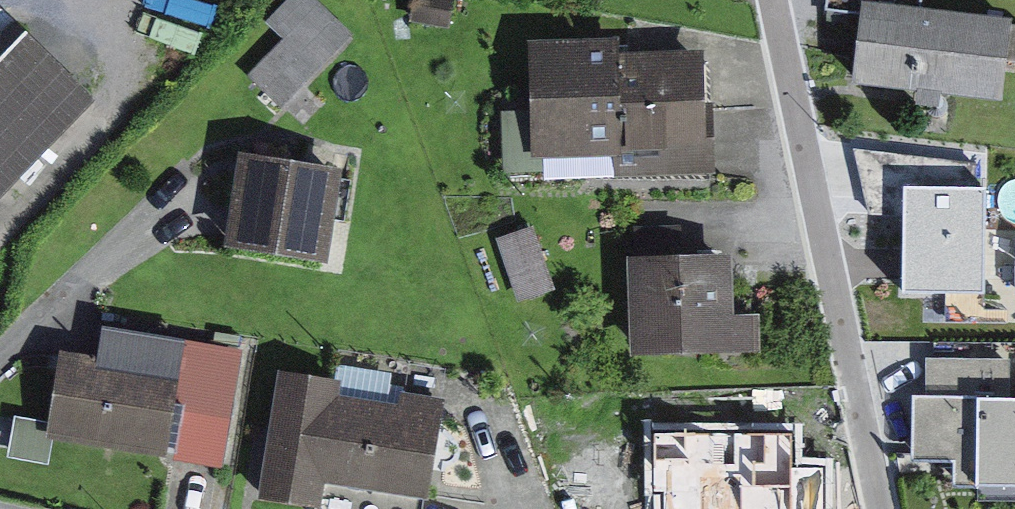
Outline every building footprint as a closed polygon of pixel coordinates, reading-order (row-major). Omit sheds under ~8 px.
[(196,46),(211,0),(145,0),(136,27),(196,46)] [(315,0),(288,0),(266,22),(283,39),(249,74),(282,106),(351,35),(315,0)] [(922,0),(828,0),(826,11),(858,14),(860,2),(920,9),(922,0)] [(920,9),(860,2),(858,14),(850,85),(1001,103),(1011,20),(920,9)] [(102,92),(14,14),(0,29),(0,207),(102,92)] [(728,104),(727,50),(642,52),(641,37),(548,40),(551,158),(633,156),(634,178),(737,175),(735,104),(728,104)] [(337,172),(245,156),(230,246),(322,261),(337,172)] [(989,185),(902,185),(901,300),(988,300),(989,185)] [(554,288),(532,226),(497,239),(519,301),(554,288)] [(734,255),(627,256),(628,355),(758,354),(758,316),(735,316),(734,255)] [(221,459),(238,353),(105,332),(100,360),(62,354),(51,423),(49,432),(55,433),(199,456),(221,459)] [(280,370),(269,434),(259,496),(319,506),(319,508),(421,508),(439,399),(396,392),(395,403),(341,394),(343,380),(280,370)] [(971,423),(971,390),(972,383),(926,382),(926,422),(971,423)] [(971,390),(971,423),(970,496),(1014,496),(1014,391),(971,390)] [(49,432),(51,423),(15,417),(9,457),(49,464),(55,433),(49,432)] [(693,429),(691,508),(815,508),(816,432),(693,429)]
